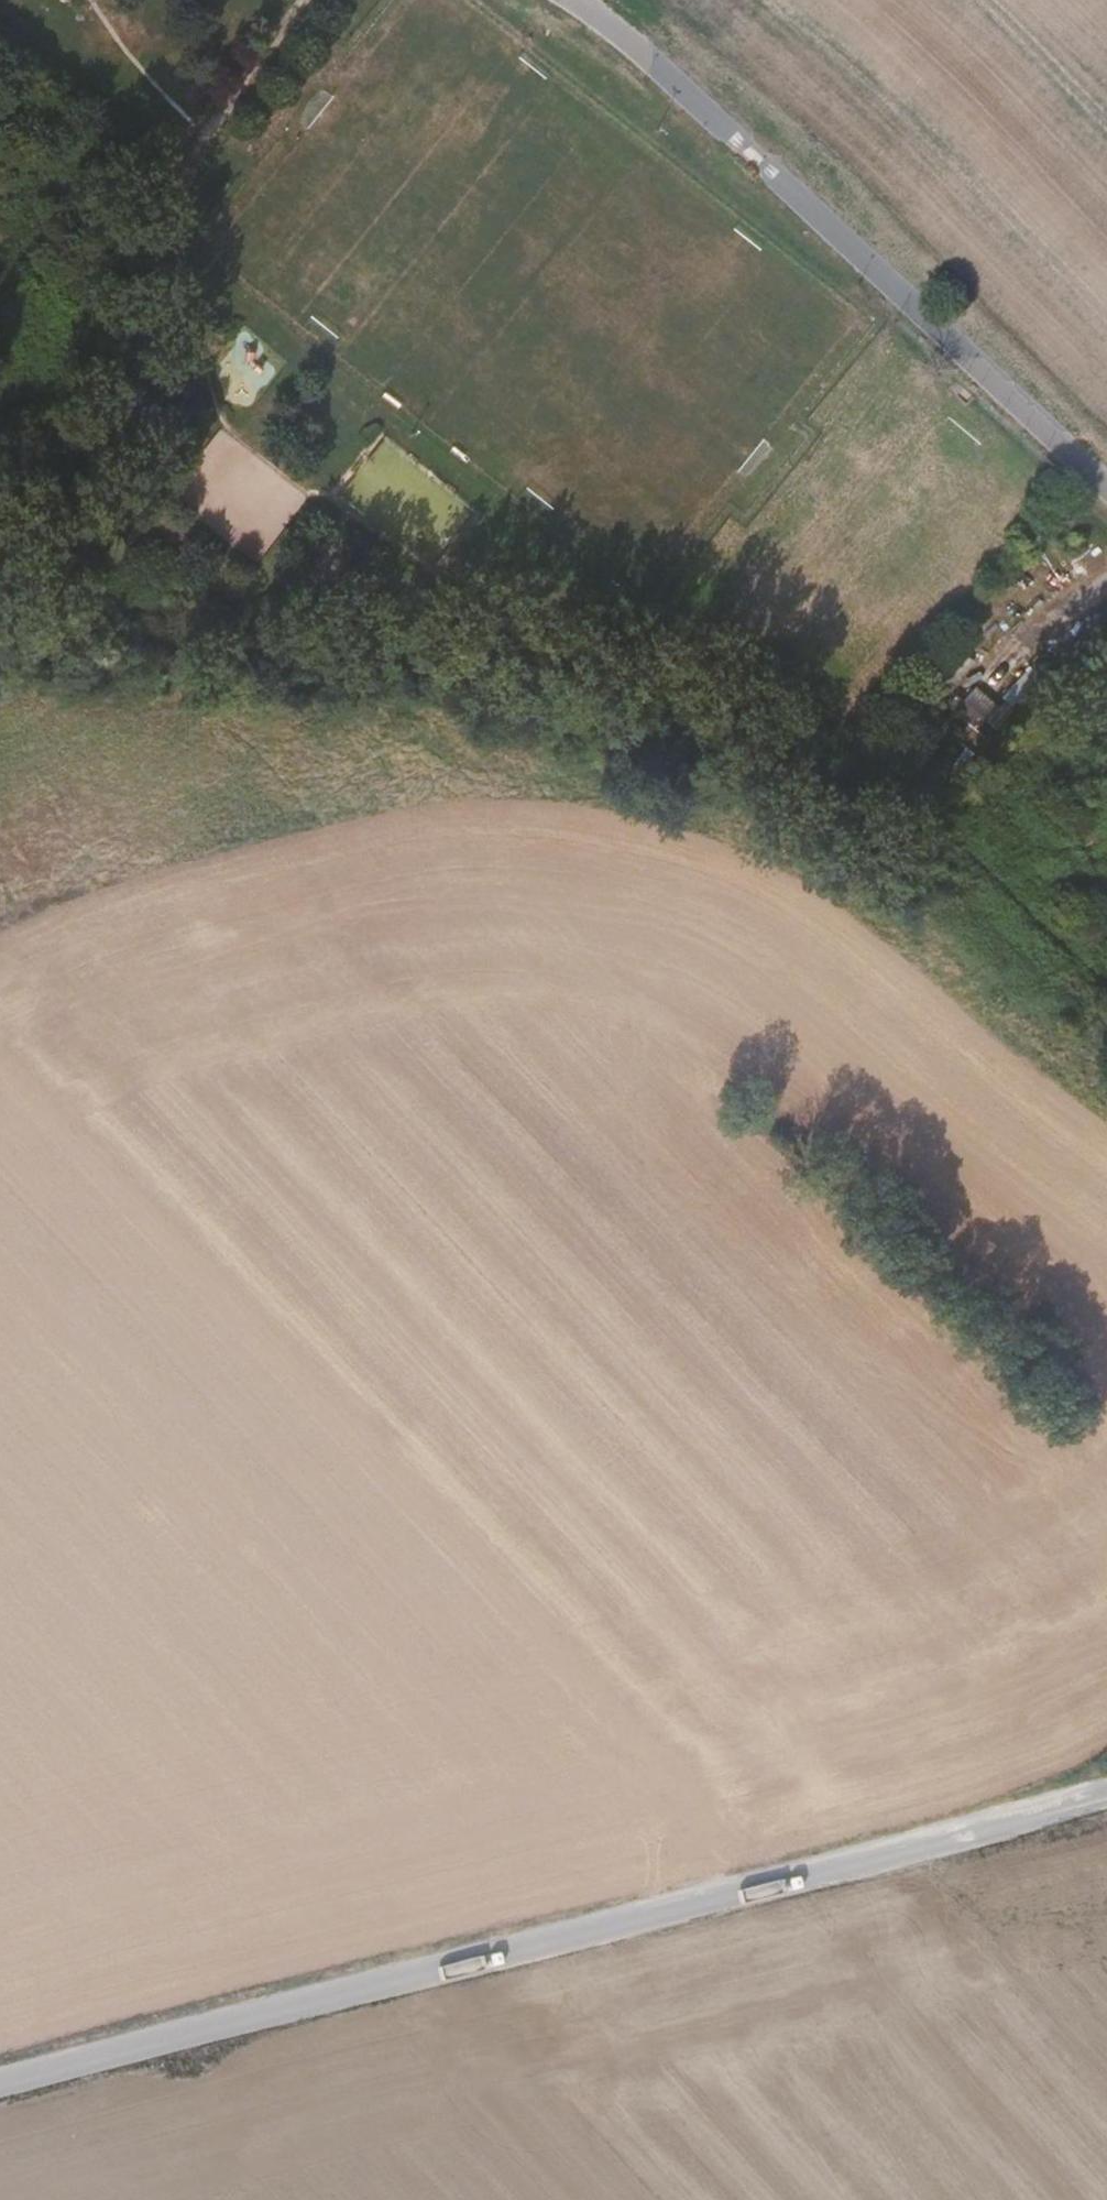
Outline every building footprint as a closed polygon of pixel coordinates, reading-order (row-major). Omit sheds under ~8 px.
[(930,685),(980,735),(1056,660),(1006,610),(930,685)]
